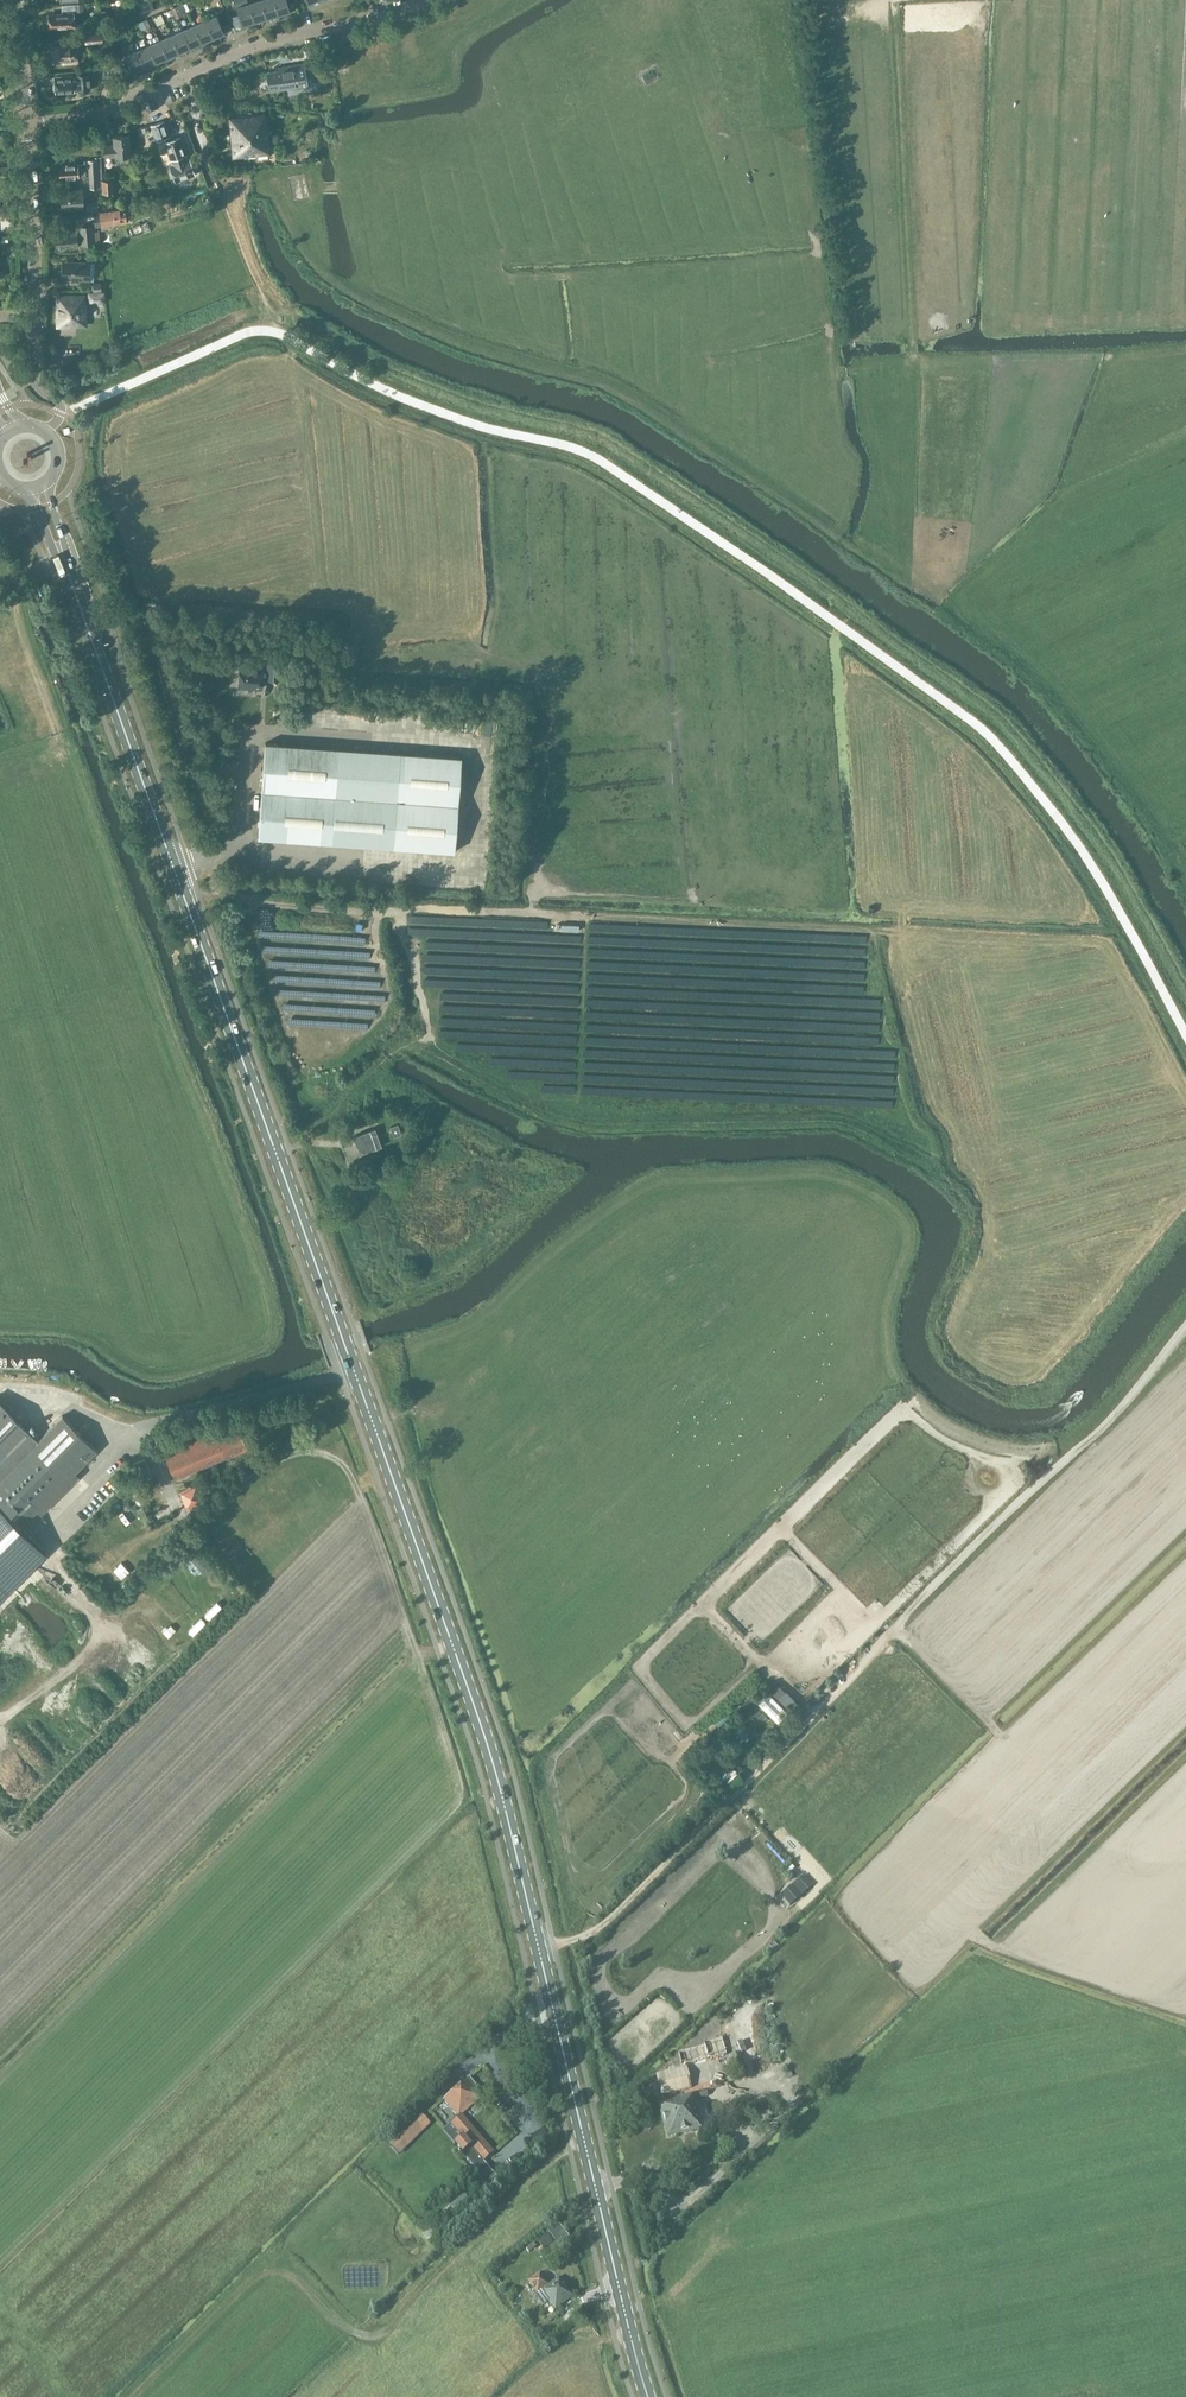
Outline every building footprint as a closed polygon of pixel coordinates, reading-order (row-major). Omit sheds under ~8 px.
[(134,5),(137,14),(153,9),(150,0),(149,0),(144,1),(134,5)] [(249,3),(248,0),(234,0),(236,7),(239,14),(239,16),(241,23),(242,25),(243,27),(249,26),(248,23),(254,22),(249,3)] [(254,22),(255,24),(261,22),(260,20),(266,18),(261,0),(259,0),(249,3),(254,22)] [(266,18),(267,20),(272,19),(272,17),(278,15),(274,0),(261,0),(266,18)] [(278,15),(279,17),(284,15),(284,13),(290,11),(287,0),(274,0),(278,15)] [(190,2),(185,4),(187,10),(193,8),(190,2)] [(76,4),(76,10),(76,13),(84,13),(84,4),(76,4)] [(183,5),(175,8),(178,15),(186,11),(183,5)] [(172,9),(166,12),(168,18),(174,15),(172,9)] [(76,26),(75,13),(48,15),(49,28),(76,26)] [(239,14),(231,17),(234,25),(235,27),(242,25),(241,23),(239,16),(239,14)] [(154,18),(157,25),(165,22),(162,15),(154,18)] [(217,15),(205,20),(209,30),(213,38),(214,40),(219,38),(218,36),(224,33),(220,23),(217,15)] [(139,24),(143,33),(151,29),(147,20),(139,24)] [(205,20),(194,25),(198,35),(201,43),(202,45),(208,43),(207,41),(213,38),(209,30),(205,20)] [(226,21),(220,23),(224,33),(231,30),(226,21)] [(194,25),(182,30),(186,39),(190,48),(191,50),(196,48),(196,46),(201,43),(198,35),(194,25)] [(127,34),(125,28),(118,31),(120,37),(127,34)] [(182,30),(171,35),(175,44),(179,53),(180,55),(185,53),(184,51),(190,48),(186,39),(182,30)] [(85,45),(103,44),(102,34),(85,35),(85,45)] [(157,35),(146,40),(152,54),(156,63),(157,65),(162,62),(162,60),(167,58),(164,49),(160,40),(157,35)] [(171,35),(160,40),(164,49),(167,58),(168,60),(174,58),(173,55),(179,53),(175,44),(171,35)] [(134,43),(137,50),(141,59),(145,68),(146,70),(151,67),(150,65),(156,63),(152,54),(146,40),(145,38),(134,43)] [(52,60),(63,60),(63,64),(78,63),(77,46),(51,48),(52,60)] [(141,59),(137,50),(125,55),(129,64),(134,75),(140,72),(139,70),(145,68),(141,59)] [(266,68),(263,60),(254,63),(257,71),(266,68)] [(308,87),(307,75),(305,64),(292,66),(292,68),(266,73),(269,91),(295,87),(296,89),(308,87)] [(75,91),(74,82),(78,82),(78,91),(90,90),(89,74),(54,76),(55,93),(75,91)] [(270,124),(266,124),(265,113),(228,117),(233,158),(272,154),(270,124)] [(151,126),(156,140),(169,136),(164,121),(151,126)] [(114,144),(104,145),(104,157),(114,156),(115,158),(132,156),(130,135),(113,137),(114,144)] [(169,165),(175,182),(195,175),(189,159),(188,160),(180,137),(164,143),(172,165),(169,165)] [(95,160),(88,161),(85,161),(85,164),(59,166),(60,178),(79,177),(86,177),(89,177),(90,188),(102,188),(102,194),(114,193),(113,182),(111,182),(111,181),(103,181),(102,164),(101,157),(95,158),(95,160)] [(85,207),(83,190),(61,192),(62,209),(85,207)] [(86,202),(87,211),(98,211),(97,201),(86,202)] [(93,212),(94,220),(95,228),(100,228),(100,231),(111,229),(111,225),(127,223),(127,221),(133,221),(130,205),(93,212)] [(80,227),(81,231),(73,232),(72,228),(67,229),(56,230),(57,247),(58,247),(59,251),(65,250),(65,247),(82,246),(100,244),(98,231),(93,231),(93,226),(80,227)] [(62,261),(61,279),(89,281),(90,263),(62,261)] [(93,291),(101,291),(101,282),(93,282),(93,291)] [(86,326),(84,296),(58,297),(58,326),(86,326)] [(269,660),(268,679),(280,680),(281,661),(269,660)] [(239,687),(263,689),(264,669),(240,667),(239,687)] [(288,709),(287,720),(305,722),(306,722),(307,711),(306,710),(289,709),(288,709)] [(461,757),(401,753),(266,743),(259,838),(394,848),(454,852),(461,757)] [(391,1128),(394,1138),(403,1135),(398,1125),(391,1128)] [(354,1137),(361,1155),(382,1147),(376,1129),(354,1137)] [(21,1527),(97,1451),(63,1416),(38,1440),(0,1402),(0,1506),(21,1527)] [(237,1424),(210,1435),(215,1449),(208,1451),(213,1463),(247,1449),(237,1424)] [(215,1449),(210,1435),(187,1445),(184,1435),(173,1440),(177,1449),(165,1454),(175,1479),(213,1463),(208,1451),(215,1449)] [(145,1459),(132,1464),(140,1485),(153,1480),(145,1459)] [(181,1491),(187,1508),(203,1501),(197,1484),(181,1491)] [(141,1505),(135,1508),(139,1515),(145,1512),(141,1505)] [(46,1553),(0,1507),(0,1599),(46,1553)] [(102,1516),(98,1521),(101,1525),(106,1520),(102,1516)] [(124,1582),(119,1588),(125,1593),(130,1587),(124,1582)] [(731,1744),(731,1745),(729,1746),(734,1751),(736,1749),(739,1753),(747,1745),(745,1742),(744,1742),(739,1736),(731,1744)] [(711,1765),(722,1777),(732,1767),(721,1755),(711,1765)] [(793,1885),(781,1895),(790,1905),(802,1895),(793,1885)] [(670,2070),(656,2074),(662,2096),(691,2088),(686,2066),(685,2065),(726,2054),(721,2038),(704,2042),(705,2045),(679,2052),(681,2062),(669,2065),(670,2070)] [(738,2052),(727,2056),(727,2058),(726,2058),(734,2079),(740,2076),(744,2075),(746,2074),(738,2052)] [(467,2079),(442,2100),(458,2118),(450,2124),(462,2138),(459,2140),(454,2145),(456,2147),(474,2168),(478,2173),(476,2175),(485,2186),(497,2176),(484,2162),(495,2153),(462,2115),(482,2098),(476,2090),(467,2079)] [(706,2089),(699,2091),(700,2097),(707,2096),(706,2089)] [(659,2103),(667,2138),(700,2130),(698,2121),(699,2121),(693,2095),(659,2103)] [(772,2100),(766,2106),(771,2111),(777,2105),(772,2100)] [(415,2121),(395,2141),(390,2146),(399,2155),(404,2150),(423,2130),(415,2121)] [(464,2195),(450,2207),(454,2211),(459,2207),(461,2209),(462,2210),(467,2205),(466,2204),(465,2202),(468,2200),(464,2195)] [(543,2249),(553,2242),(547,2234),(537,2242),(543,2249)] [(515,2273),(509,2265),(506,2261),(495,2268),(504,2281),(509,2278),(515,2273)] [(540,2273),(528,2281),(538,2295),(536,2296),(543,2306),(549,2301),(556,2310),(573,2297),(573,2296),(559,2278),(549,2286),(540,2273)]
